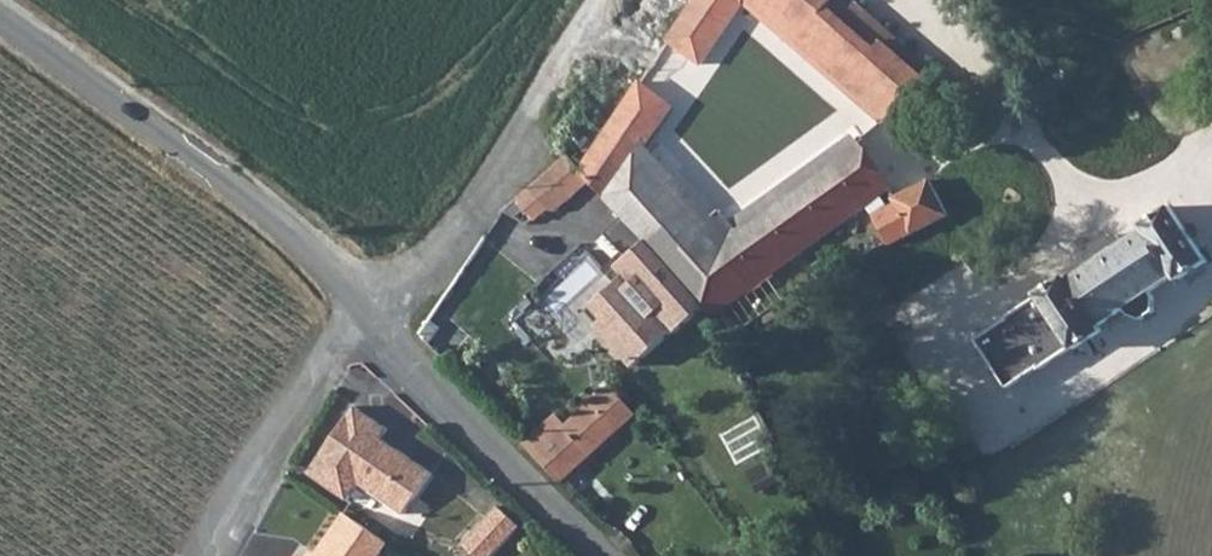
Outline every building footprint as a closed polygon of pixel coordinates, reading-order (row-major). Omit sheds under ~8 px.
[(667,40),(701,64),(744,0),(695,0),(667,40)] [(887,119),(907,137),(937,100),(950,86),(853,0),(751,0),(887,119)] [(637,366),(705,305),(710,317),(718,311),(735,334),(764,315),(785,300),(768,275),(866,204),(874,215),(890,246),(948,215),(930,180),(894,197),(889,187),(856,140),(736,226),(715,241),(702,228),(663,186),(674,177),(644,146),(672,105),(640,81),(581,169),(591,180),(625,217),(567,265),(527,300),(558,339),(589,313),(608,334),(637,366)] [(577,148),(585,152),(593,140),(586,135),(577,148)] [(419,333),(429,344),(545,210),(552,211),(591,180),(581,169),(567,154),(502,211),(419,333)] [(1179,279),(1207,260),(1171,206),(1143,224),(1146,229),(1123,244),(1092,265),(1069,280),(1066,276),(1037,294),(1038,296),(1005,318),(1007,320),(976,340),(1007,387),(1038,367),(1039,369),(1072,346),(1074,349),(1102,331),(1098,325),(1124,308),(1151,291),(1176,274),(1179,279)] [(736,226),(720,210),(702,228),(715,241),(736,226)] [(1092,265),(1123,244),(1117,235),(1112,238),(1108,233),(1088,247),(1091,252),(1085,256),(1092,265)] [(1151,291),(1124,308),(1128,314),(1141,319),(1154,311),(1154,296),(1151,291)] [(785,300),(764,315),(769,322),(790,308),(785,300)] [(557,415),(526,443),(562,480),(650,401),(625,373),(567,426),(557,415)] [(355,406),(309,473),(347,500),(359,483),(404,514),(433,473),(399,449),(390,451),(379,443),(382,438),(388,429),(355,406)] [(382,438),(379,443),(390,451),(399,449),(382,438)] [(704,515),(693,501),(679,513),(690,527),(704,515)] [(465,546),(476,555),(498,555),(523,530),(501,509),(465,546)] [(390,543),(346,512),(315,555),(381,555),(390,543)]
